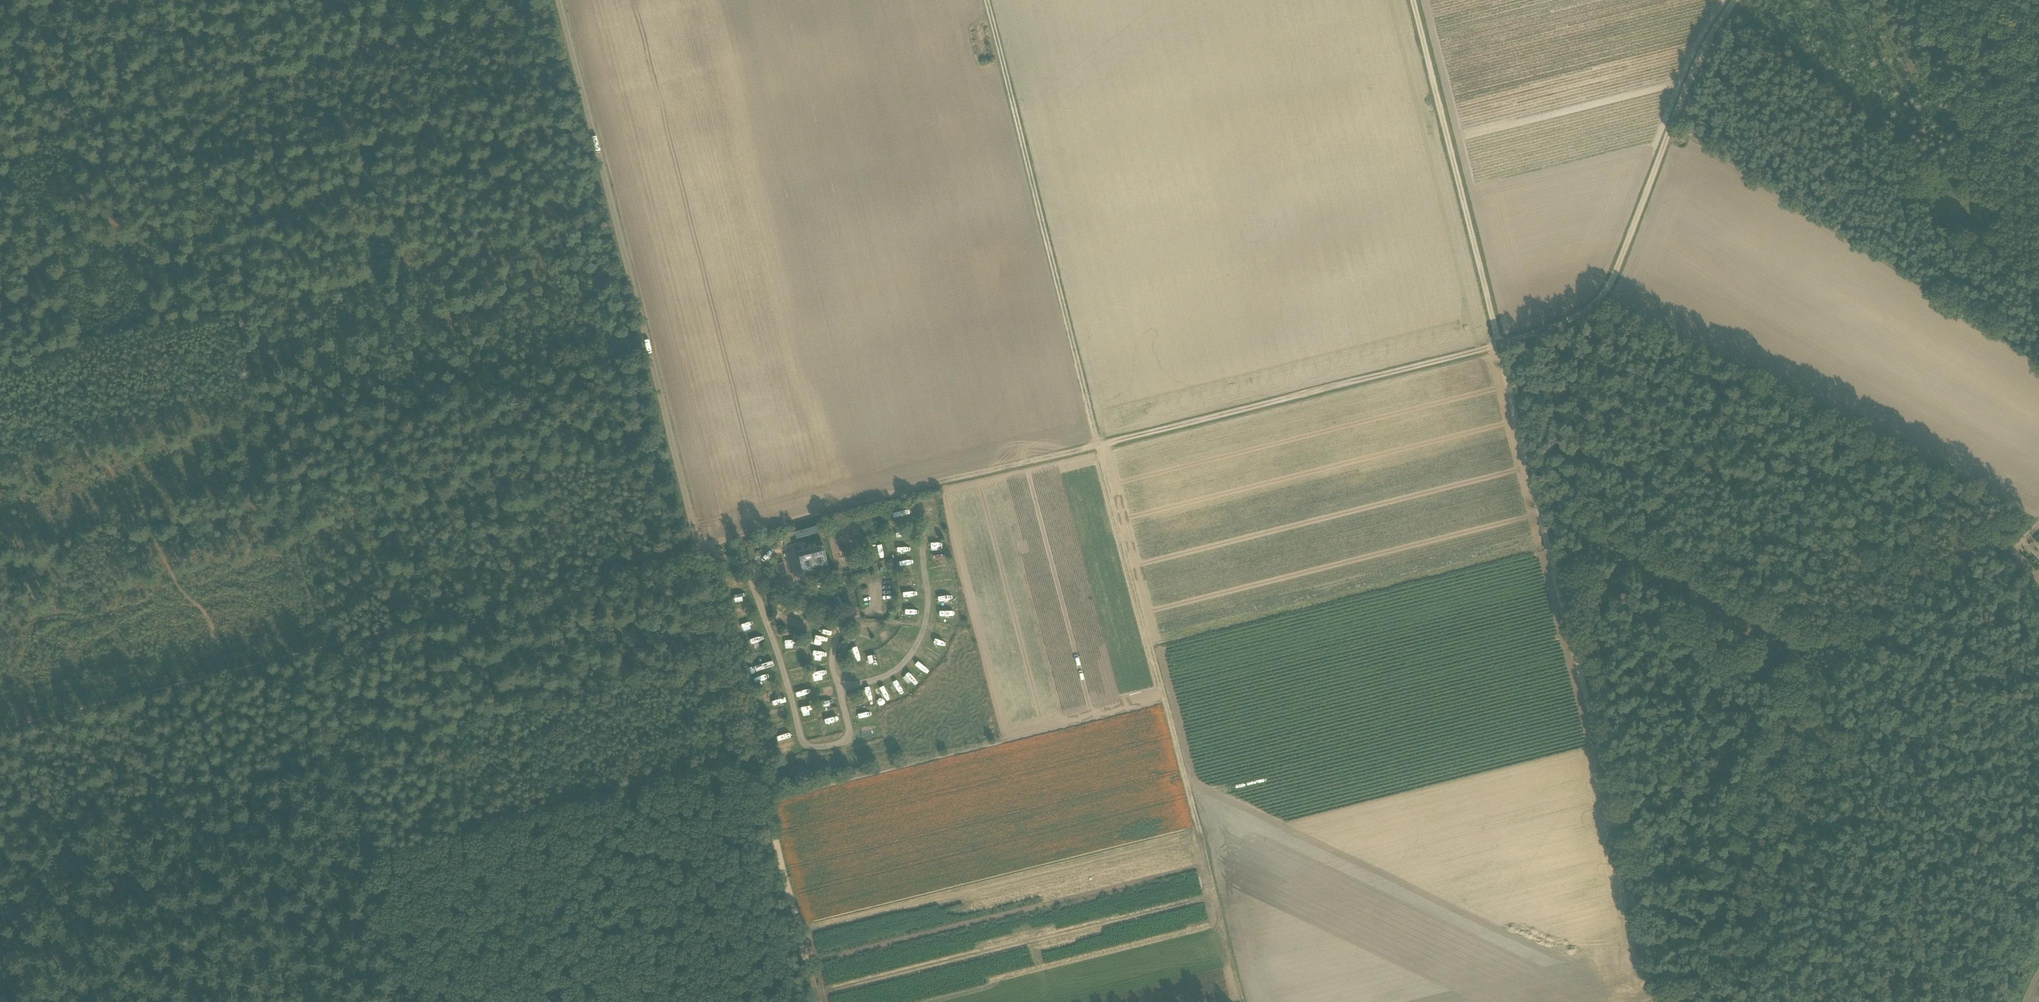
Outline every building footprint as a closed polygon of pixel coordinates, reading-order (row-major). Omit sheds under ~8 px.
[(894,523),(912,522),(912,513),(893,514),(894,523)] [(816,572),(827,569),(829,568),(823,543),(797,549),(797,550),(786,553),(791,574),(803,571),(803,572),(816,569),(817,571),(816,571),(816,572)] [(876,559),(886,557),(883,544),(874,545),(876,559)] [(808,613),(806,620),(821,626),(823,619),(808,613)] [(745,637),(755,634),(752,623),(742,626),(745,637)] [(949,638),(951,628),(939,624),(936,634),(949,638)] [(886,633),(879,638),(889,653),(897,648),(886,633)] [(749,642),(752,650),(760,647),(758,640),(749,642)] [(865,657),(874,655),(872,646),(863,648),(865,657)] [(929,652),(925,659),(933,663),(937,656),(929,652)] [(906,688),(915,684),(910,673),(901,677),(906,688)] [(823,695),(832,693),(830,684),(821,686),(823,695)] [(823,705),(827,713),(837,710),(834,701),(823,705)] [(771,740),(780,738),(778,729),(769,730),(771,740)] [(779,746),(782,753),(791,749),(788,742),(779,746)]
